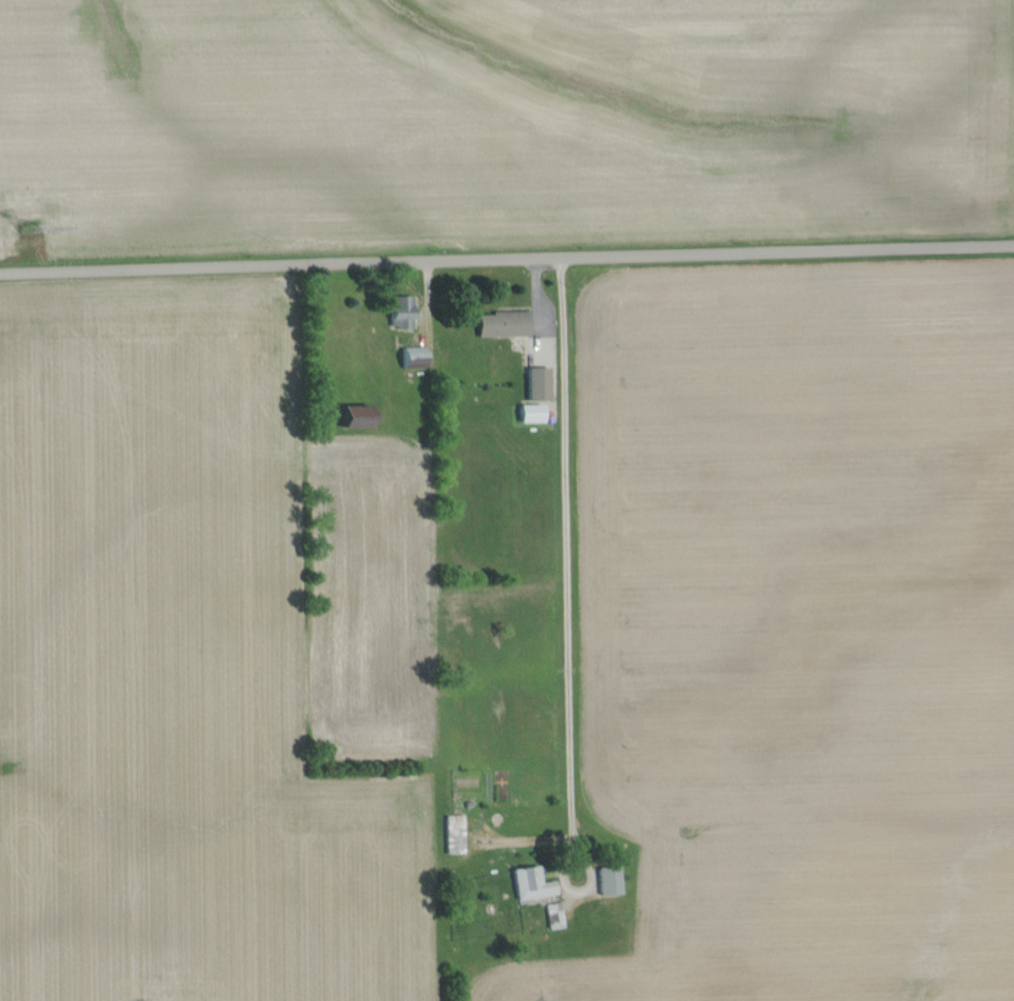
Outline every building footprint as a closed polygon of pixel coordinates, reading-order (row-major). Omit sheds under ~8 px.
[(415,327),(414,295),(394,296),(395,328),(415,327)] [(476,334),(525,333),(524,310),(492,311),(492,313),(476,313),(476,334)] [(404,347),(405,367),(428,366),(427,346),(404,347)] [(550,367),(528,368),(529,401),(551,400),(550,367)] [(522,423),(546,422),(545,404),(521,405),(522,423)] [(369,428),(369,418),(346,417),(346,427),(369,428)] [(461,852),(461,812),(445,813),(445,823),(443,823),(444,852),(461,852)] [(510,868),(514,898),(517,897),(552,892),(550,879),(537,881),(534,864),(510,868)] [(600,866),(601,894),(622,894),(621,865),(600,866)] [(543,903),(547,927),(561,925),(557,901),(543,903)]
